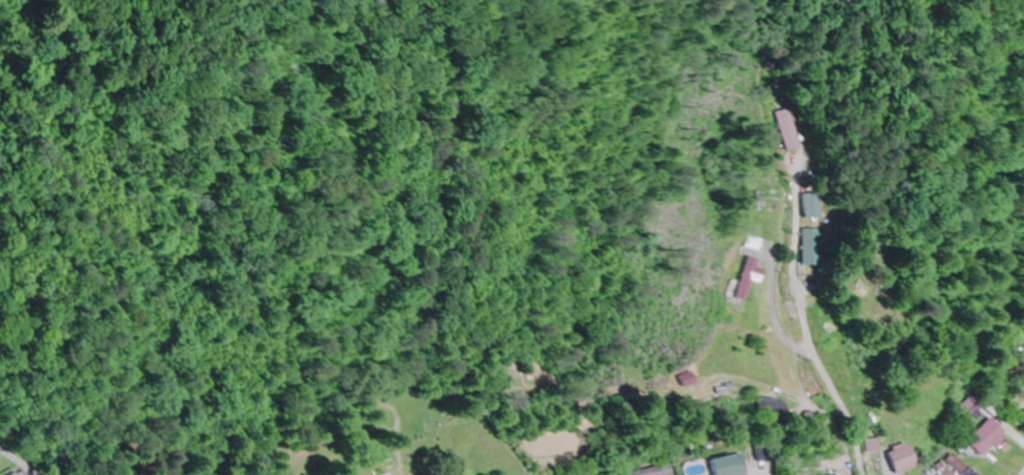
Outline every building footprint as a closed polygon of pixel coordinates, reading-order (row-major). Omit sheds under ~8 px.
[(803,149),(794,109),(779,113),(789,152),(803,149)] [(805,194),(805,218),(823,218),(823,194),(805,194)] [(821,266),(821,230),(804,230),(804,266),(821,266)] [(750,247),(761,250),(764,241),(753,238),(750,247)] [(767,270),(759,267),(761,260),(753,257),(738,299),(748,303),(755,283),(761,285),(767,270)] [(693,384),(691,374),(678,377),(679,386),(693,384)] [(961,410),(974,421),(985,409),(973,397),(961,410)] [(780,401),(755,401),(755,416),(780,416),(780,401)] [(1007,432),(992,417),(967,442),(982,457),(1007,432)] [(887,449),(894,474),(916,469),(909,443),(887,449)] [(711,459),(713,474),(747,474),(744,454),(711,459)] [(961,454),(935,467),(939,474),(972,474),(961,454)] [(672,473),(670,464),(623,474),(666,474),(672,473)]
